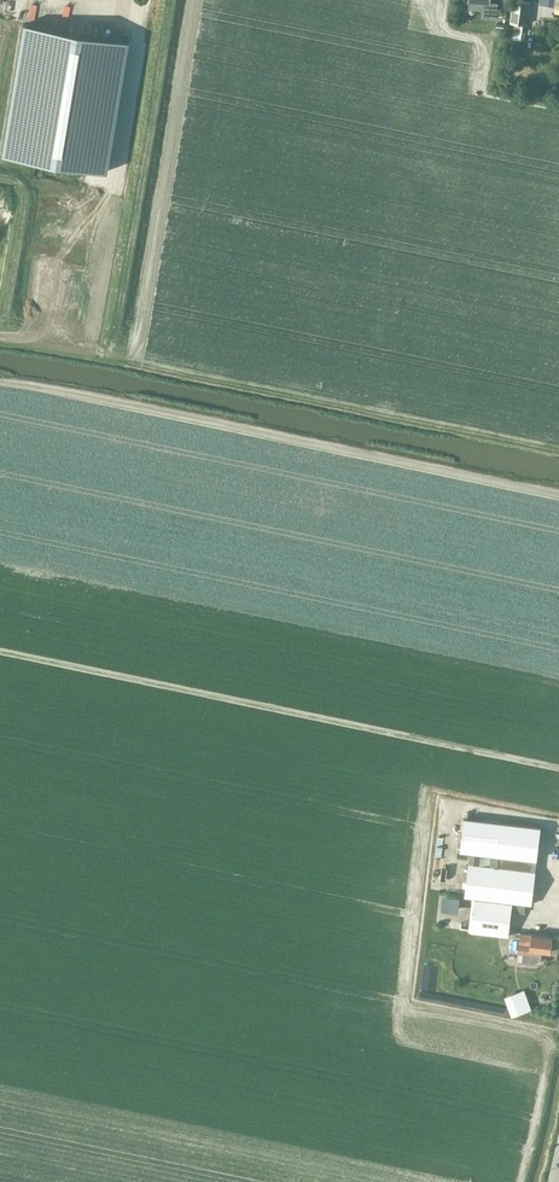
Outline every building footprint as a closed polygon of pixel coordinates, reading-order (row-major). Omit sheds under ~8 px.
[(468,8),(485,10),(485,17),(497,18),(499,3),(491,3),(491,0),(468,0),(469,1),(468,8)] [(521,0),(508,0),(505,23),(509,24),(509,23),(526,26),(529,1),(521,0)] [(19,10),(18,16),(34,19),(35,13),(19,10)] [(22,24),(1,155),(105,172),(127,41),(22,24)] [(558,40),(537,36),(535,50),(556,54),(558,40)] [(511,912),(524,914),(525,904),(531,905),(535,872),(536,860),(540,827),(464,818),(460,851),(498,856),(497,867),(468,864),(464,897),(474,898),(470,932),(508,937),(511,912)] [(552,936),(532,933),(532,934),(521,932),(518,952),(523,953),(522,960),(534,962),(536,961),(539,959),(540,957),(541,950),(550,952),(552,936)] [(514,995),(506,998),(512,1014),(520,1011),(514,995)]
